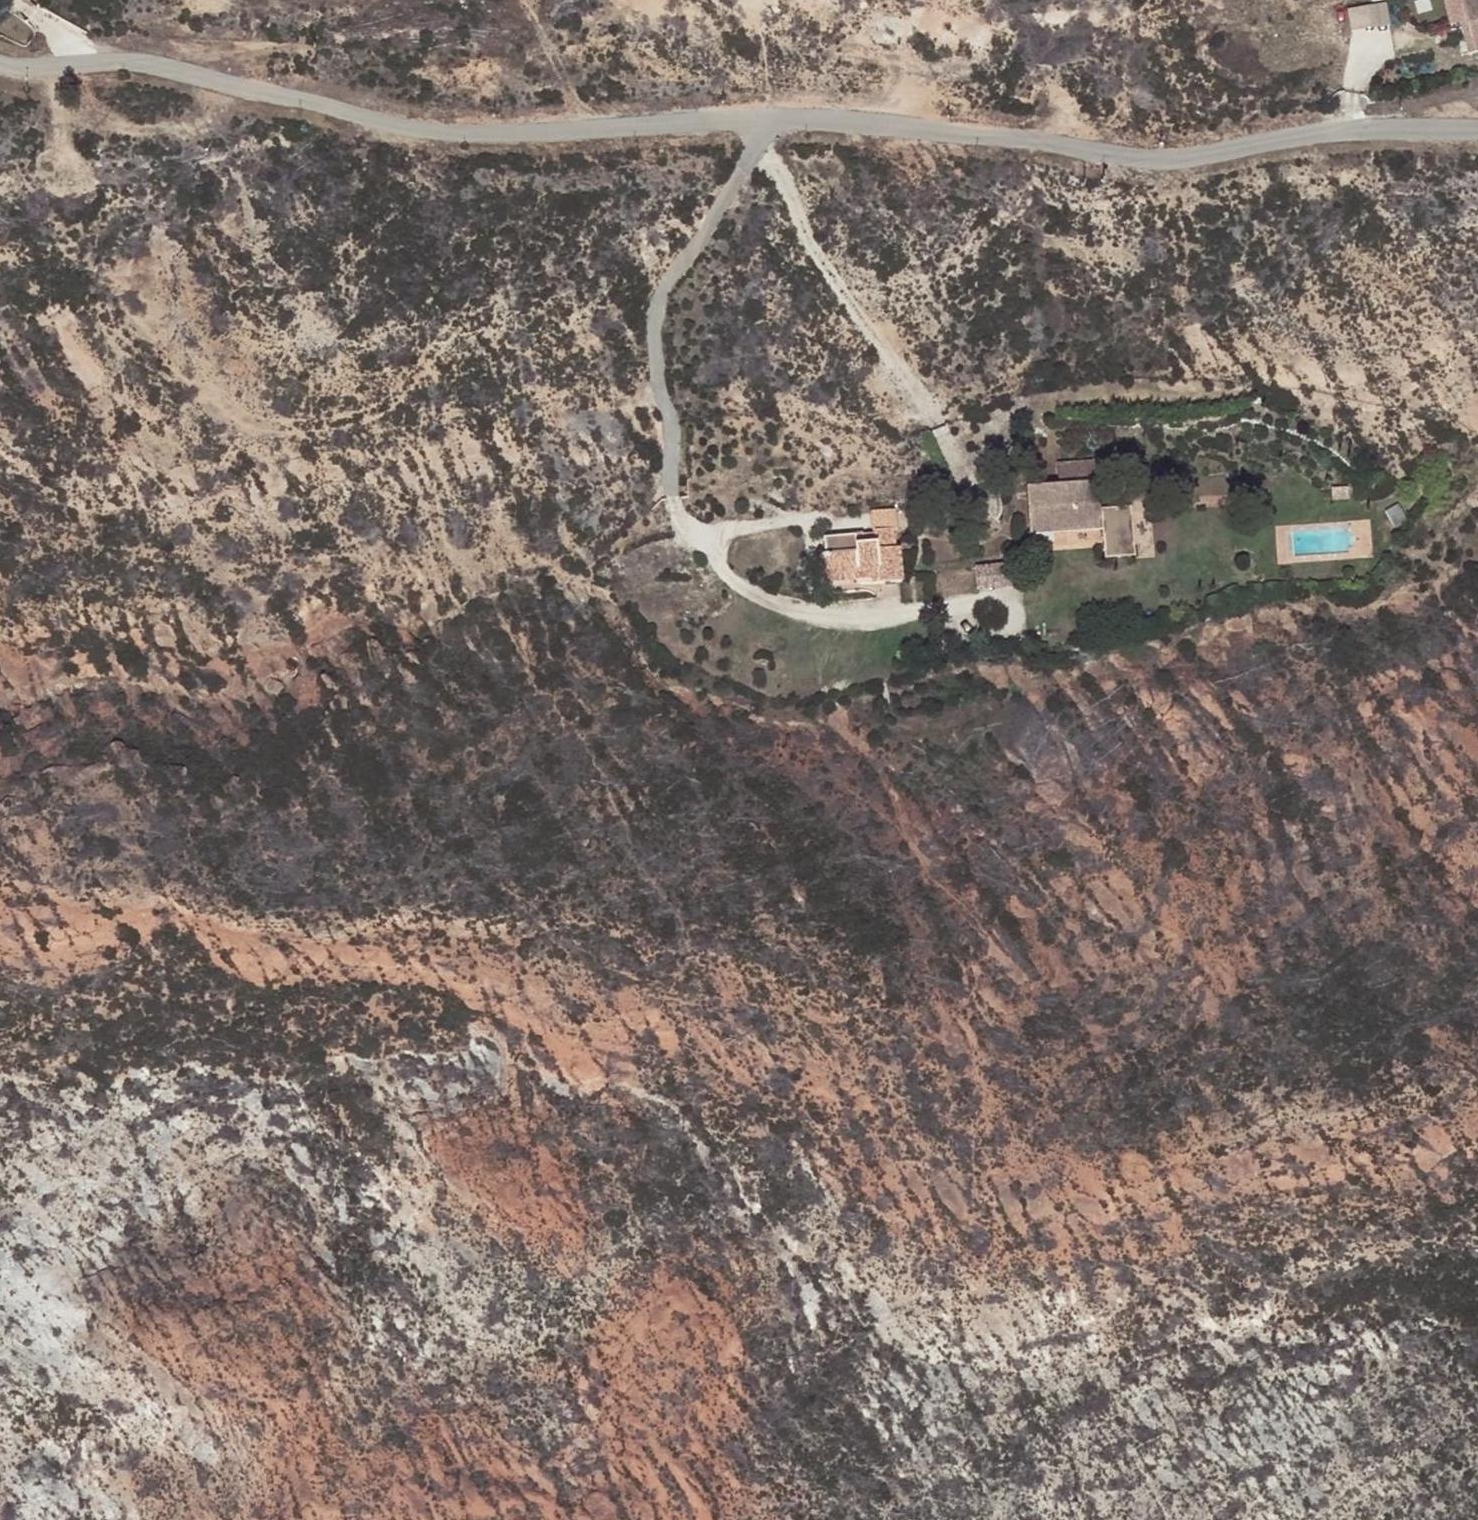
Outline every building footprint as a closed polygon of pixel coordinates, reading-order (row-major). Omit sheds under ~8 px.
[(1389,2),(1348,6),(1350,29),(1391,25),(1389,2)] [(1476,28),(1477,27),(1474,16),(1453,21),(1462,58),(1473,55),(1477,54),(1477,38),(1476,28)] [(1027,545),(1099,540),(1102,571),(1131,569),(1127,518),(1097,521),(1093,473),(1053,475),(1055,497),(1023,499),(1027,545)] [(1346,511),(1345,499),(1328,500),(1329,512),(1346,511)] [(901,509),(875,510),(876,530),(881,529),(881,528),(894,528),(895,529),(902,529),(901,509)] [(881,585),(908,583),(906,548),(896,549),(895,529),(894,528),(881,528),(881,529),(882,540),(869,541),(868,535),(827,538),(830,584),(856,583),(855,567),(879,566),(880,581),(881,585)] [(855,567),(856,583),(880,581),(879,566),(855,567)]
